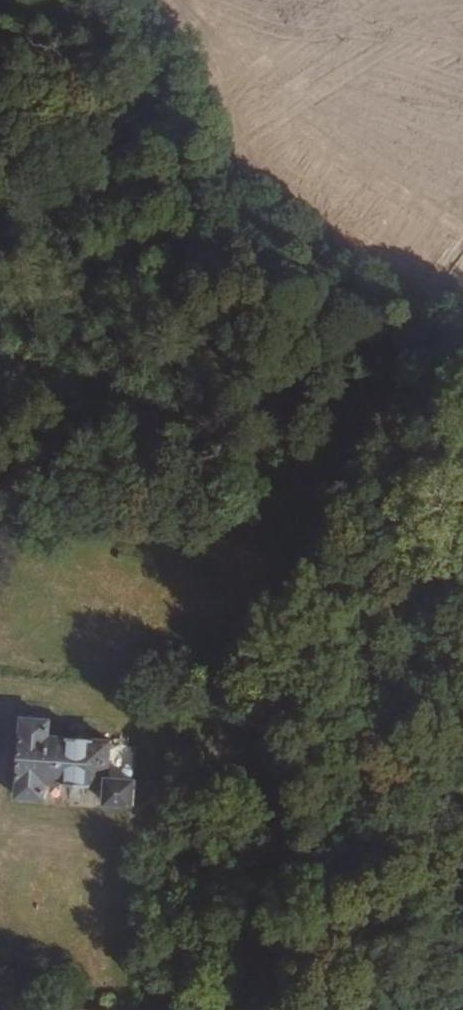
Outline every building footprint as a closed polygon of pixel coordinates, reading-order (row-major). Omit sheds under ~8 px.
[(108,784),(109,747),(47,743),(48,727),(21,725),(16,803),(44,804),(45,791),(69,793),(69,803),(84,803),(85,794),(108,795),(108,810),(136,811),(136,786),(108,784)]
